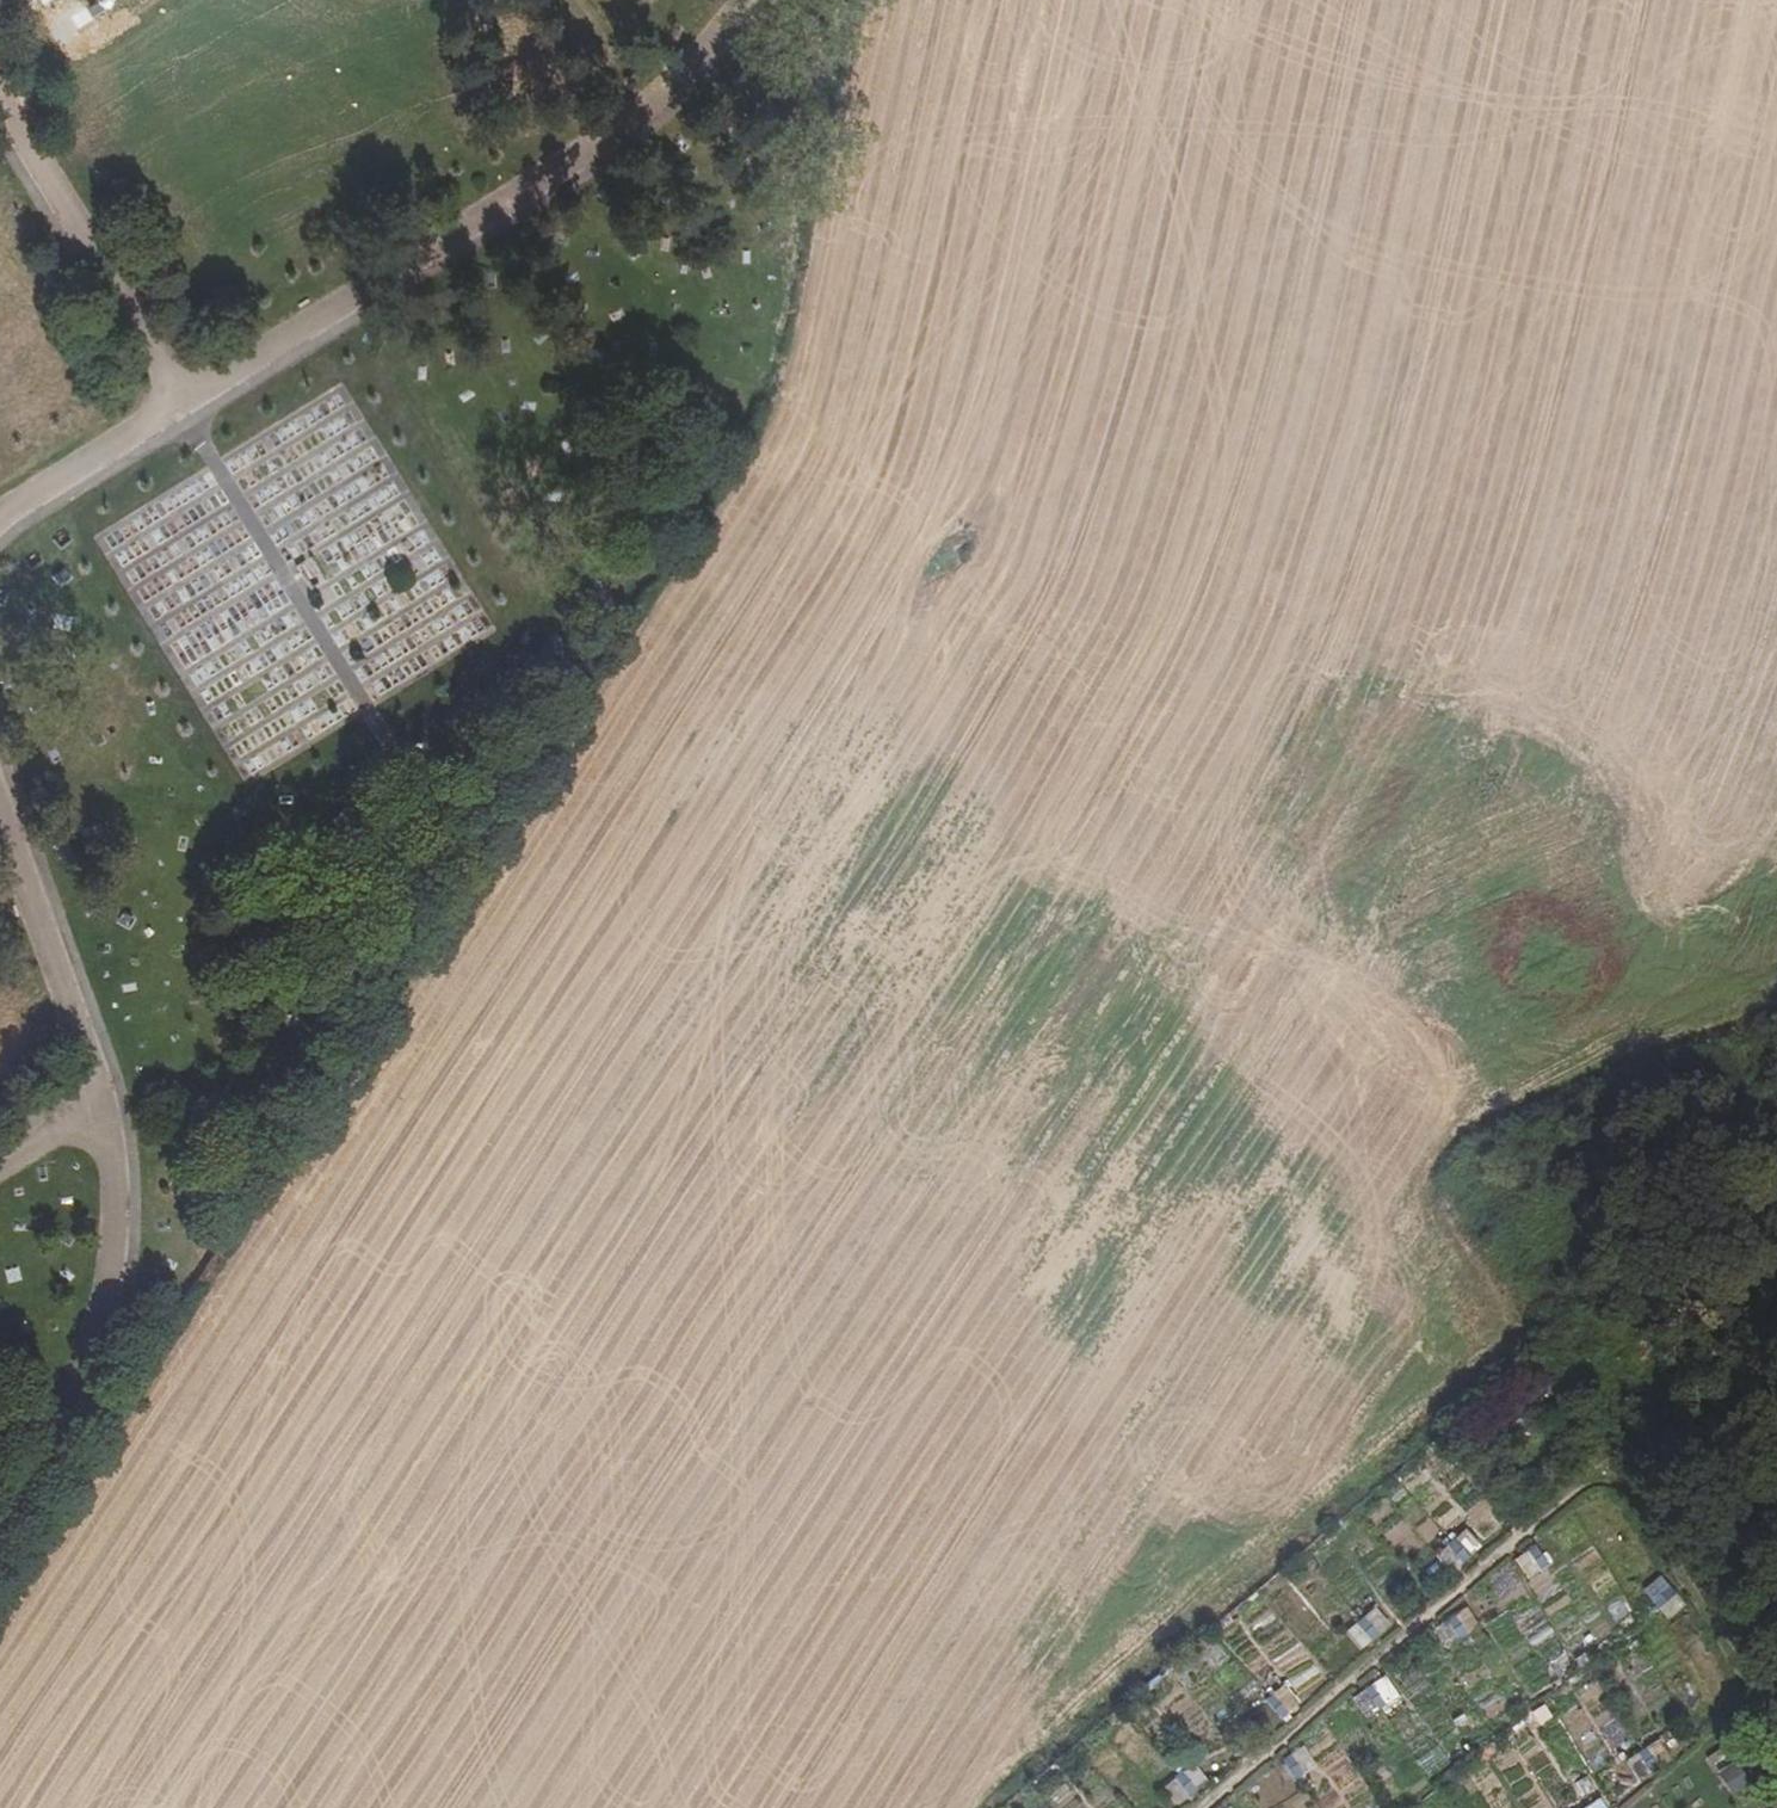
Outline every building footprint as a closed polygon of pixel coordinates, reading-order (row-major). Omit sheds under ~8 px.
[(1467,1531),(1445,1548),(1458,1564),(1480,1547),(1467,1531)] [(1534,1544),(1522,1554),(1539,1574),(1551,1563),(1534,1544)] [(1657,1575),(1639,1590),(1658,1612),(1676,1596),(1657,1575)] [(1462,1605),(1433,1629),(1449,1647),(1477,1624),(1462,1605)] [(1342,1632),(1359,1653),(1391,1626),(1374,1606),(1342,1632)] [(1503,1644),(1512,1665),(1533,1655),(1523,1635),(1503,1644)] [(1382,1676),(1350,1698),(1364,1719),(1396,1697),(1382,1676)] [(1286,1713),(1298,1705),(1283,1685),(1272,1693),(1286,1713)] [(1659,1742),(1624,1758),(1634,1779),(1668,1763),(1659,1742)] [(1180,1772),(1161,1786),(1175,1806),(1195,1793),(1180,1772)]
